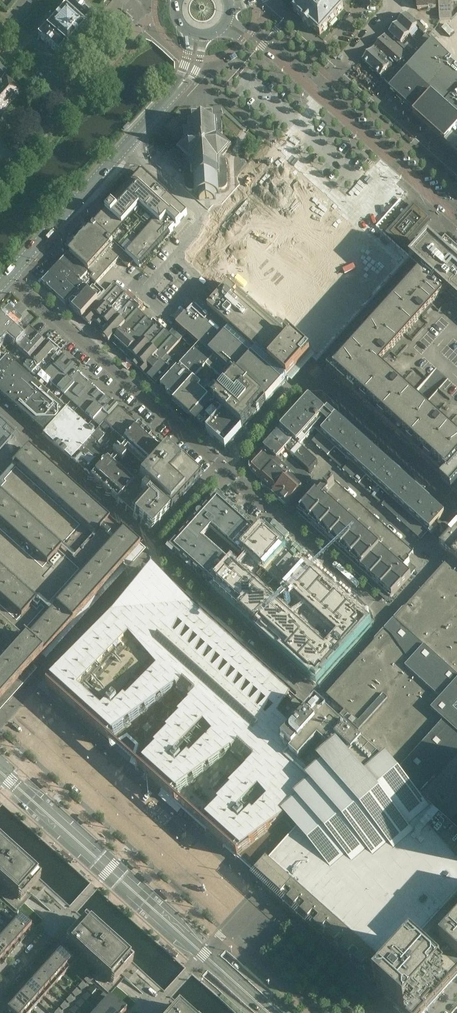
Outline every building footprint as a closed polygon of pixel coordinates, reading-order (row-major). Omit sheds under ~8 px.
[(39,38),(57,53),(64,44),(66,46),(83,26),(82,25),(90,17),(71,0),(63,8),(64,9),(39,38)] [(301,1),(302,2),(294,12),(303,20),(302,22),(300,20),(298,23),(308,32),(311,29),(309,28),(310,27),(320,35),(329,25),(330,27),(336,19),(335,18),(343,9),(343,8),(345,6),(338,0),(300,0),(301,1)] [(417,9),(436,8),(435,0),(417,0),(417,9)] [(451,0),(439,1),(440,20),(452,19),(451,0)] [(405,15),(397,24),(409,35),(417,26),(420,28),(419,30),(424,34),(427,31),(409,15),(407,17),(405,15)] [(409,35),(397,24),(388,33),(391,35),(389,37),(408,54),(409,54),(412,51),(411,51),(407,46),(405,47),(401,44),(409,35)] [(452,31),(447,27),(443,32),(448,36),(452,31)] [(385,81),(409,54),(408,54),(389,37),(386,34),(362,60),(380,76),(381,77),(381,78),(383,80),(384,80),(385,80),(385,81)] [(385,81),(405,99),(402,102),(415,114),(413,116),(456,155),(456,71),(448,64),(450,62),(431,42),(429,41),(431,40),(426,34),(411,51),(412,51),(409,54),(385,81)] [(1,117),(2,118),(11,107),(9,105),(20,93),(7,81),(12,76),(0,65),(0,118),(1,117)] [(211,112),(194,113),(193,121),(188,121),(189,125),(184,126),(184,138),(186,140),(178,149),(177,149),(177,151),(178,150),(188,159),(185,162),(185,163),(184,164),(184,165),(184,166),(185,185),(185,186),(186,187),(186,188),(186,189),(187,189),(187,190),(188,190),(188,191),(189,191),(190,191),(191,191),(191,192),(192,192),(192,191),(195,191),(195,194),(196,194),(199,194),(199,200),(200,200),(214,199),(215,199),(215,193),(218,193),(219,193),(219,190),(221,190),(222,190),(223,190),(223,189),(224,189),(225,189),(225,188),(226,188),(226,187),(227,186),(227,185),(227,184),(227,183),(226,164),(226,163),(226,162),(226,161),(225,160),(224,159),(222,157),(231,148),(232,147),(232,146),(231,146),(221,138),(223,136),(222,123),(217,124),(217,120),(212,120),(211,112)] [(277,173),(202,257),(311,354),(386,268),(387,258),(288,171),(277,173)] [(188,213),(168,196),(142,172),(126,190),(172,231),(188,213)] [(172,231),(126,190),(94,225),(134,261),(140,266),(172,231)] [(230,191),(222,199),(231,208),(239,199),(230,191)] [(421,228),(429,219),(415,207),(391,234),(404,246),(421,228)] [(128,267),(134,261),(94,225),(69,254),(93,275),(91,277),(97,283),(121,256),(124,259),(122,261),(128,267)] [(328,375),(355,399),(398,439),(425,463),(443,479),(440,482),(451,492),(454,489),(456,486),(456,253),(447,244),(439,253),(430,245),(411,266),(420,274),(331,372),(328,375)] [(67,255),(59,264),(84,286),(85,286),(91,279),(89,277),(90,276),(67,255)] [(84,286),(59,264),(50,274),(63,286),(67,281),(78,291),(79,290),(80,291),(84,286)] [(63,286),(50,274),(42,283),(51,292),(53,293),(53,292),(57,295),(56,296),(66,305),(78,291),(67,281),(63,286)] [(213,282),(207,288),(214,294),(218,298),(224,292),(213,282)] [(105,292),(82,318),(90,325),(94,320),(105,330),(101,335),(109,342),(113,337),(140,306),(113,283),(105,292)] [(311,356),(231,284),(224,292),(218,298),(208,310),(231,331),(288,382),(311,356)] [(84,288),(69,304),(74,308),(73,309),(82,318),(105,292),(97,285),(89,293),(84,288)] [(232,375),(266,404),(288,382),(231,331),(208,310),(199,302),(170,333),(179,342),(187,334),(210,355),(232,375)] [(140,306),(113,337),(122,345),(147,318),(138,310),(140,307),(140,306)] [(0,318),(0,320),(22,339),(28,345),(37,336),(8,309),(0,318)] [(147,318),(122,345),(146,367),(146,371),(143,373),(145,375),(146,374),(148,376),(161,362),(179,342),(170,333),(158,322),(157,323),(153,318),(150,321),(147,318)] [(0,320),(0,346),(9,354),(22,339),(0,320)] [(192,353),(160,388),(174,402),(175,401),(184,392),(214,359),(210,355),(187,334),(179,342),(192,353)] [(44,343),(37,336),(28,345),(22,339),(9,354),(17,361),(35,378),(54,356),(50,353),(53,350),(44,343)] [(0,346),(0,381),(17,361),(9,354),(0,346)] [(65,409),(45,432),(42,435),(70,460),(117,409),(61,357),(58,360),(54,356),(35,378),(32,380),(65,409)] [(175,402),(173,404),(175,406),(188,413),(189,412),(193,416),(190,419),(191,420),(193,418),(197,414),(209,400),(232,375),(214,359),(175,401),(175,402)] [(17,361),(0,381),(0,391),(45,432),(65,409),(32,380),(35,378),(17,361)] [(161,362),(148,376),(148,377),(157,385),(170,370),(173,366),(170,363),(166,367),(161,362)] [(220,411),(223,414),(224,413),(242,430),(266,404),(232,375),(209,400),(220,410),(220,411)] [(288,423),(281,431),(299,447),(323,420),(329,424),(319,434),(313,441),(312,442),(325,454),(328,456),(327,457),(329,459),(421,541),(429,533),(431,531),(433,533),(438,528),(435,526),(448,512),(447,511),(339,414),(339,408),(322,393),(309,393),(285,420),(288,423)] [(193,418),(191,420),(196,425),(197,424),(207,433),(223,414),(220,411),(220,410),(209,400),(193,418)] [(137,426),(117,409),(70,460),(90,478),(137,426)] [(224,413),(223,414),(207,433),(206,433),(224,449),(242,430),(224,413)] [(14,435),(0,422),(0,451),(14,435)] [(137,426),(90,478),(117,502),(138,479),(164,450),(137,426)] [(299,447),(281,431),(272,440),(290,456),(295,460),(309,473),(318,463),(303,450),(299,447)] [(290,456),(272,440),(264,449),(287,470),(304,486),(311,478),(289,458),(290,456)] [(0,479),(0,697),(2,699),(30,669),(139,548),(28,448),(0,479)] [(260,481),(262,487),(264,487),(268,491),(287,470),(264,449),(250,464),(250,469),(262,480),(260,481)] [(164,450),(138,479),(148,488),(171,509),(199,478),(170,452),(169,454),(164,450)] [(287,470),(268,491),(286,507),(305,486),(304,486),(287,470)] [(138,479),(117,502),(151,532),(169,513),(144,491),(148,488),(138,479)] [(416,572),(415,571),(410,566),(410,565),(410,563),(410,562),(408,561),(414,554),(334,482),(331,484),(330,483),(320,494),(313,497),(295,517),(389,601),(416,572)] [(261,537),(222,501),(218,498),(203,515),(198,515),(197,516),(196,517),(195,519),(195,521),(195,523),(171,550),(214,589),(216,586),(217,587),(261,537)] [(440,546),(452,557),(395,620),(394,621),(391,624),(326,696),(348,714),(355,721),(345,732),(409,789),(456,832),(456,528),(440,546)] [(265,533),(215,590),(316,681),(364,627),(305,573),(280,601),(257,580),(283,551),(265,533)] [(285,557),(287,555),(283,552),(266,571),(258,580),(280,600),(300,578),(305,571),(301,567),(299,569),(285,557)] [(153,570),(128,613),(129,613),(126,619),(123,625),(116,630),(87,652),(82,648),(46,688),(77,716),(78,715),(98,733),(93,739),(138,780),(144,773),(161,789),(156,795),(200,835),(204,829),(206,831),(207,830),(224,846),(224,847),(237,859),(284,821),(288,826),(296,834),(257,876),(380,984),(445,912),(448,909),(456,899),(456,832),(409,789),(345,732),(317,706),(294,732),(273,713),(287,698),(291,702),(297,695),(174,584),(172,587),(153,570)] [(153,805),(147,809),(151,815),(157,811),(153,805)] [(176,821),(170,825),(179,838),(185,833),(176,821)] [(17,911),(24,903),(25,903),(32,895),(32,894),(44,882),(0,843),(0,895),(17,911)] [(445,912),(380,984),(381,985),(379,987),(387,994),(384,997),(401,1012),(425,1012),(456,978),(456,918),(448,910),(446,913),(445,912)] [(15,913),(9,920),(27,936),(33,929),(15,913)] [(85,919),(59,948),(75,963),(89,975),(93,980),(110,994),(117,987),(117,986),(125,978),(125,977),(136,965),(85,919)] [(9,920),(3,927),(21,943),(27,936),(9,920)] [(0,930),(0,936),(15,950),(21,943),(3,927),(0,930)] [(9,957),(15,950),(0,936),(0,949),(9,957)] [(75,963),(59,948),(53,955),(69,970),(75,963)] [(3,963),(9,957),(0,949),(0,961),(3,963)] [(63,976),(69,970),(53,955),(47,962),(63,976)] [(57,983),(63,976),(47,962),(41,969),(57,983)] [(51,990),(57,983),(41,969),(35,975),(51,990)] [(45,996),(51,990),(35,975),(29,982),(45,996)] [(93,980),(89,975),(84,980),(87,983),(93,980)] [(39,1003),(45,996),(29,982),(23,989),(39,1003)] [(87,987),(82,982),(78,987),(81,990),(87,987)] [(33,1010),(39,1003),(23,989),(17,996),(33,1010)] [(82,993),(77,989),(72,994),(75,997),(82,993)] [(33,1010),(17,996),(11,1002),(23,1012),(30,1012),(33,1010)] [(76,1000),(71,996),(66,1001),(69,1004),(76,1000)] [(103,1005),(112,1012),(125,1012),(126,1012),(110,998),(103,1005)] [(11,1002),(4,1009),(9,1012),(23,1012),(11,1002)] [(65,1002),(60,1008),(63,1011),(70,1007),(65,1002)]
